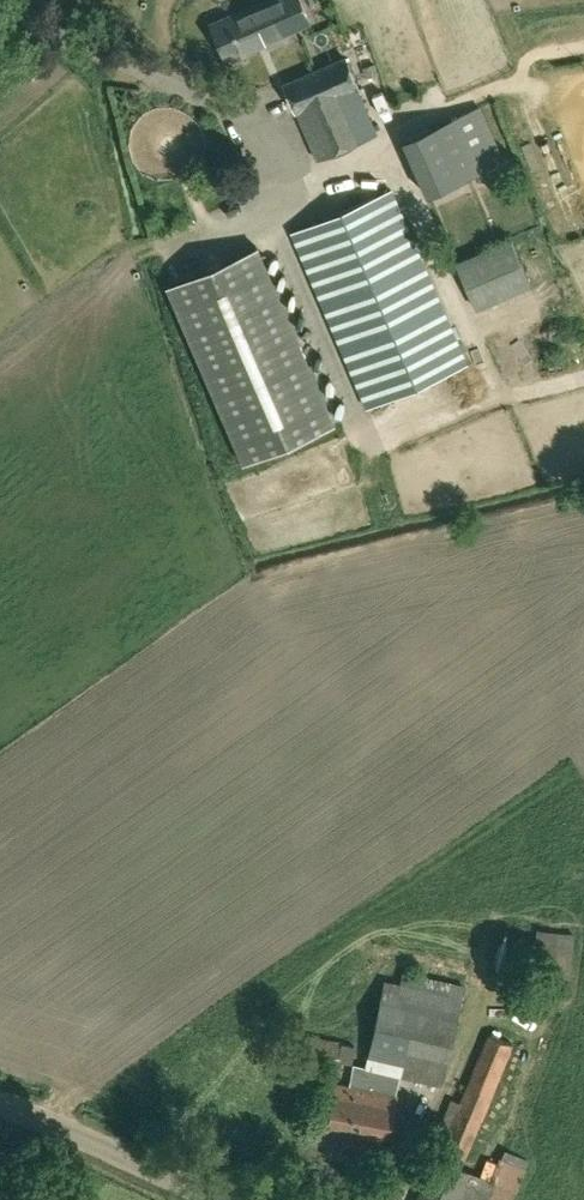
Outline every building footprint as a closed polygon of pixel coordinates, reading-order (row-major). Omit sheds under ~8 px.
[(309,21),(299,0),(266,0),(210,25),(224,58),(282,33),(309,21)] [(316,158),(375,132),(355,85),(356,84),(344,56),(283,83),(316,158)] [(379,74),(375,63),(362,68),(366,78),(379,74)] [(428,195),(454,183),(501,163),(477,108),(403,140),(428,195)] [(448,205),(486,196),(482,180),(444,189),(448,205)] [(368,407),(466,364),(392,191),(293,233),(368,407)] [(475,310),(530,286),(511,238),(455,261),(475,310)] [(243,461),(334,422),(258,247),(167,286),(243,461)] [(570,977),(574,932),(537,928),(533,972),(570,977)] [(358,1061),(355,1077),(353,1085),(337,1082),(327,1137),(387,1149),(397,1093),(392,1092),(396,1073),(440,1084),(463,987),(403,973),(399,993),(384,990),(366,1063),(358,1061)] [(462,1096),(449,1125),(440,1147),(466,1158),(514,1044),(488,1033),(462,1096)] [(310,1035),(309,1042),(305,1060),(313,1062),(328,1065),(340,1068),(342,1061),(352,1064),(356,1044),(354,1044),(342,1041),(310,1035)] [(505,1149),(501,1158),(500,1158),(492,1180),(468,1170),(468,1171),(437,1159),(419,1199),(513,1199),(526,1169),(530,1159),(505,1149)]
